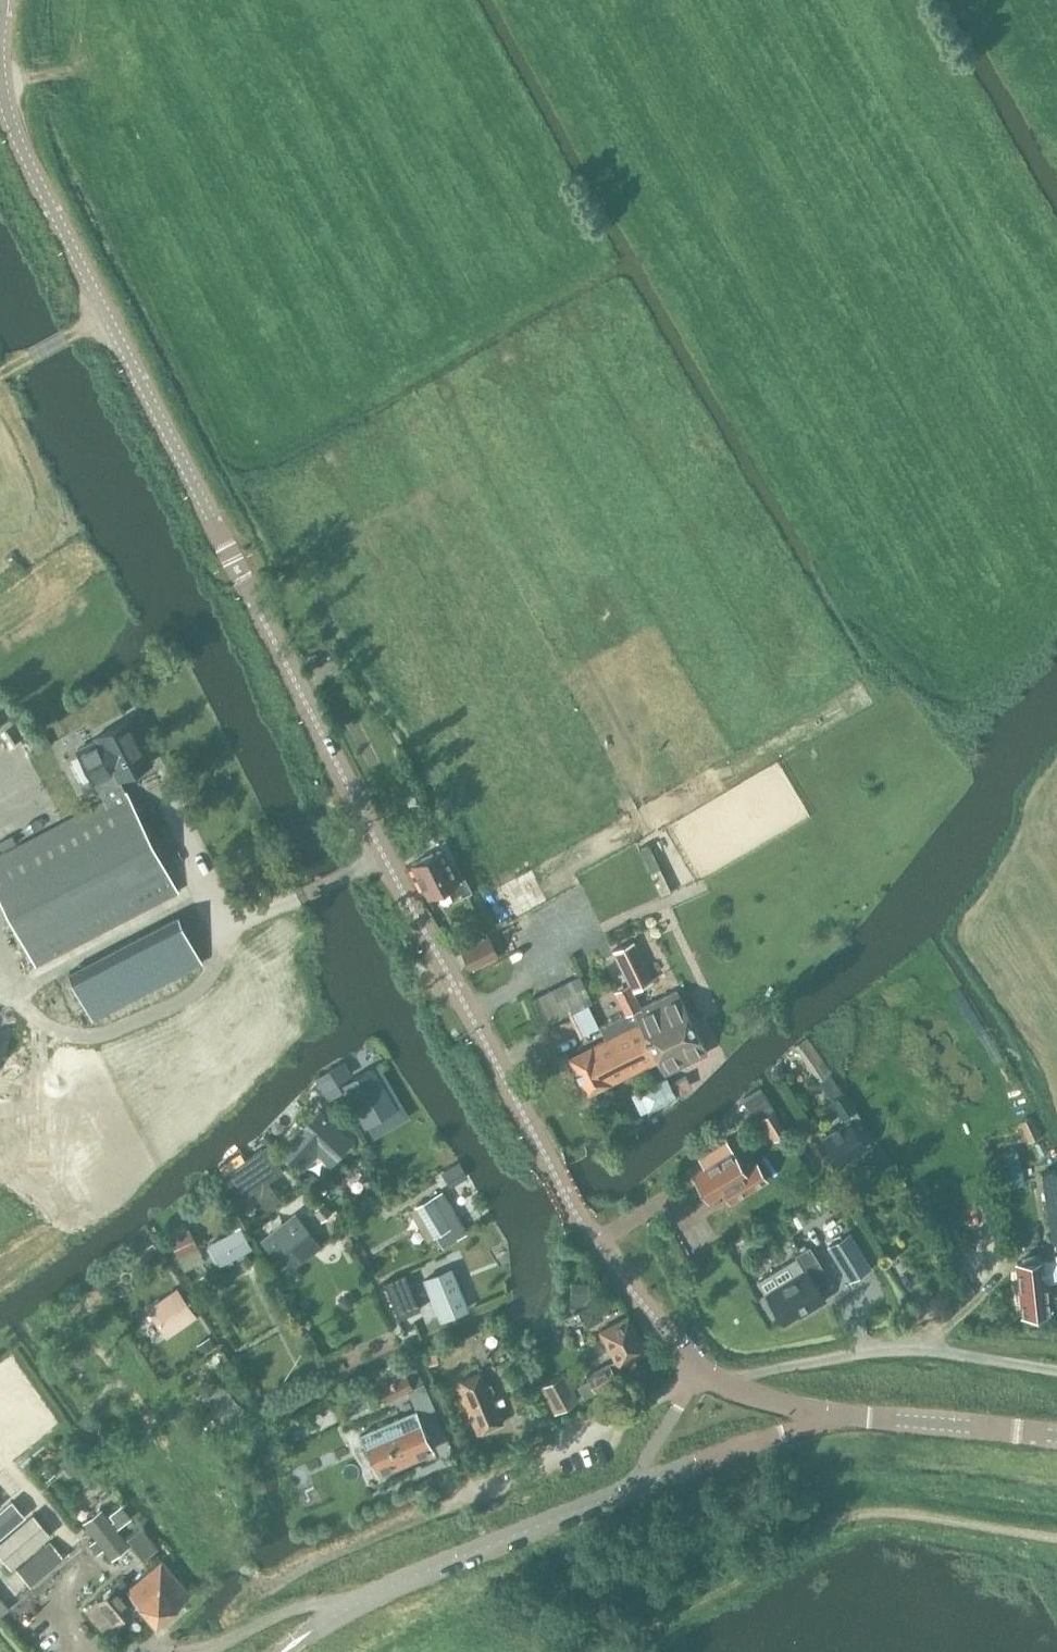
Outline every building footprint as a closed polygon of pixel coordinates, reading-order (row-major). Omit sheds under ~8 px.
[(151,762),(129,718),(95,736),(96,739),(77,749),(94,781),(104,801),(124,790),(118,779),(151,762)] [(30,740),(36,752),(52,744),(51,743),(46,732),(30,740)] [(124,790),(84,811),(63,822),(0,854),(0,897),(35,964),(177,891),(125,790),(124,790)] [(427,895),(445,886),(452,898),(466,890),(459,877),(462,876),(453,860),(441,849),(441,848),(411,863),(427,895)] [(68,972),(91,1018),(200,963),(176,916),(68,972)] [(461,949),(470,967),(496,954),(487,936),(461,949)] [(632,989),(653,980),(634,940),(613,950),(632,989)] [(535,997),(547,1023),(592,1001),(579,975),(535,997)] [(677,989),(634,1010),(640,1022),(639,1022),(658,1060),(665,1073),(707,1052),(677,989)] [(634,1010),(599,1026),(605,1038),(569,1056),(587,1094),(658,1060),(639,1022),(640,1022),(634,1010)] [(794,1046),(831,1099),(846,1121),(823,1136),(840,1162),(866,1145),(852,1124),(861,1118),(852,1104),(843,1090),(806,1036),(794,1046)] [(322,1072),(319,1074),(331,1095),(334,1093),(340,1089),(336,1082),(350,1074),(342,1061),(322,1072)] [(371,1067),(342,1084),(365,1124),(389,1110),(380,1095),(386,1092),(371,1067)] [(670,1084),(675,1093),(690,1085),(685,1075),(670,1084)] [(638,1089),(648,1110),(669,1101),(659,1079),(638,1089)] [(761,1088),(742,1098),(755,1121),(759,1118),(774,1110),(761,1088)] [(281,1150),(293,1162),(300,1170),(317,1152),(331,1165),(354,1141),(320,1108),(281,1150)] [(787,1132),(774,1110),(759,1118),(772,1140),(787,1132)] [(266,1145),(222,1174),(238,1198),(252,1188),(266,1179),(282,1169),(266,1145)] [(732,1148),(691,1173),(707,1200),(728,1187),(735,1198),(767,1179),(756,1160),(744,1167),(732,1148)] [(458,1162),(443,1170),(451,1184),(466,1175),(458,1162)] [(1041,1165),(1043,1177),(1054,1247),(1056,1246),(1056,1162),(1041,1165)] [(271,1187),(258,1196),(266,1206),(278,1197),(271,1187)] [(417,1205),(434,1235),(442,1248),(467,1233),(442,1190),(417,1205)] [(261,1239),(282,1267),(290,1261),(294,1267),(322,1246),(295,1212),(261,1239)] [(231,1232),(211,1243),(224,1267),(244,1256),(234,1236),(241,1233),(231,1214),(224,1218),(231,1232)] [(169,1237),(176,1254),(197,1245),(188,1223),(172,1230),(174,1235),(169,1237)] [(826,1247),(848,1283),(872,1268),(850,1232),(826,1247)] [(139,1252),(146,1263),(162,1254),(155,1243),(139,1252)] [(197,1245),(176,1254),(183,1270),(204,1260),(197,1245)] [(765,1292),(783,1322),(799,1312),(800,1314),(825,1299),(820,1289),(832,1282),(809,1245),(795,1254),(804,1268),(765,1292)] [(1016,1261),(1022,1314),(1048,1311),(1046,1284),(1056,1282),(1056,1251),(1054,1252),(1055,1256),(1016,1261)] [(450,1267),(424,1278),(440,1318),(466,1308),(450,1267)] [(405,1271),(383,1280),(398,1317),(420,1308),(405,1271)] [(583,1283),(571,1282),(570,1305),(582,1306),(583,1283)] [(149,1308),(167,1333),(192,1316),(175,1290),(149,1308)] [(347,1304),(348,1303),(349,1302),(350,1300),(350,1299),(349,1297),(348,1296),(347,1295),(346,1295),(344,1295),(343,1295),(342,1296),(341,1298),(340,1299),(340,1300),(341,1302),(342,1303),(343,1304),(344,1304),(346,1304),(347,1304)] [(577,1384),(584,1396),(617,1378),(612,1368),(647,1350),(628,1314),(599,1330),(615,1359),(587,1374),(589,1378),(577,1384)] [(209,1336),(196,1345),(201,1352),(214,1344),(209,1336)] [(434,1350),(423,1354),(427,1366),(438,1362),(434,1350)] [(450,1372),(477,1433),(503,1422),(476,1361),(450,1372)] [(423,1383),(416,1367),(405,1372),(412,1387),(423,1383)] [(377,1385),(385,1401),(407,1390),(412,1387),(405,1372),(404,1371),(377,1385)] [(540,1385),(555,1412),(578,1399),(563,1372),(540,1385)] [(225,1422),(244,1402),(221,1380),(201,1400),(225,1422)] [(423,1383),(412,1387),(407,1390),(416,1409),(418,1414),(434,1407),(423,1383)] [(362,1390),(341,1399),(348,1416),(369,1406),(362,1390)] [(433,1449),(429,1438),(418,1414),(416,1409),(360,1434),(378,1474),(433,1449)] [(0,1510),(0,1534),(22,1515),(10,1501),(0,1510)] [(121,1504),(107,1515),(101,1507),(83,1520),(112,1558),(130,1545),(117,1528),(131,1517),(121,1504)] [(0,1541),(0,1554),(10,1566),(24,1554),(49,1532),(32,1513),(0,1541)] [(128,1537),(143,1558),(158,1548),(142,1526),(128,1537)] [(16,1567),(31,1584),(63,1556),(49,1540),(16,1567)] [(85,1609),(104,1631),(132,1607),(129,1603),(134,1598),(155,1622),(190,1593),(161,1559),(129,1586),(124,1581),(85,1609)] [(8,1608),(0,1597),(0,1614),(8,1608)]
